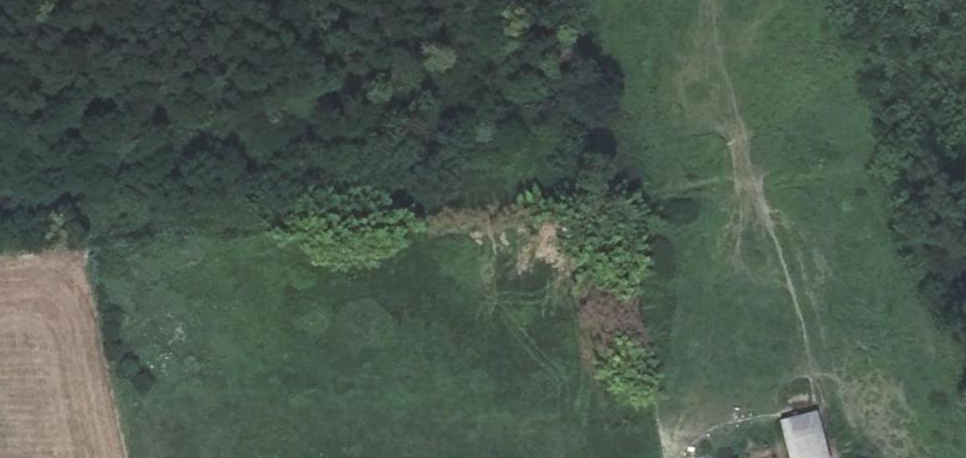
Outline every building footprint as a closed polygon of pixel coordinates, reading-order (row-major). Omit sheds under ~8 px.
[(780,420),(790,457),(828,457),(815,410),(780,420)]
